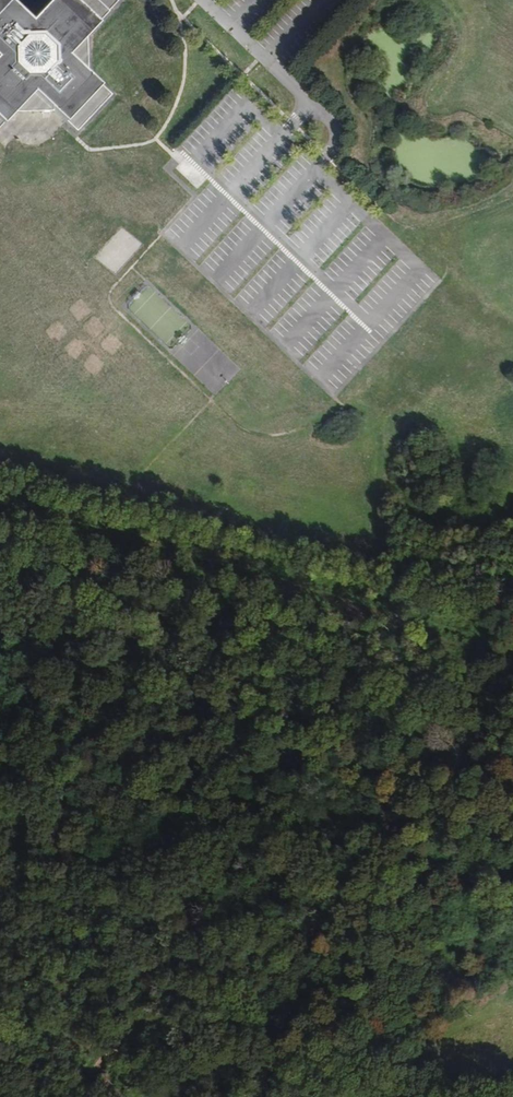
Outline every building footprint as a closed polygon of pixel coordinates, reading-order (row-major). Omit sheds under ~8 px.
[(7,112),(52,112),(71,133),(107,97),(86,76),(86,35),(117,3),(114,0),(0,0),(0,119),(7,112)]
